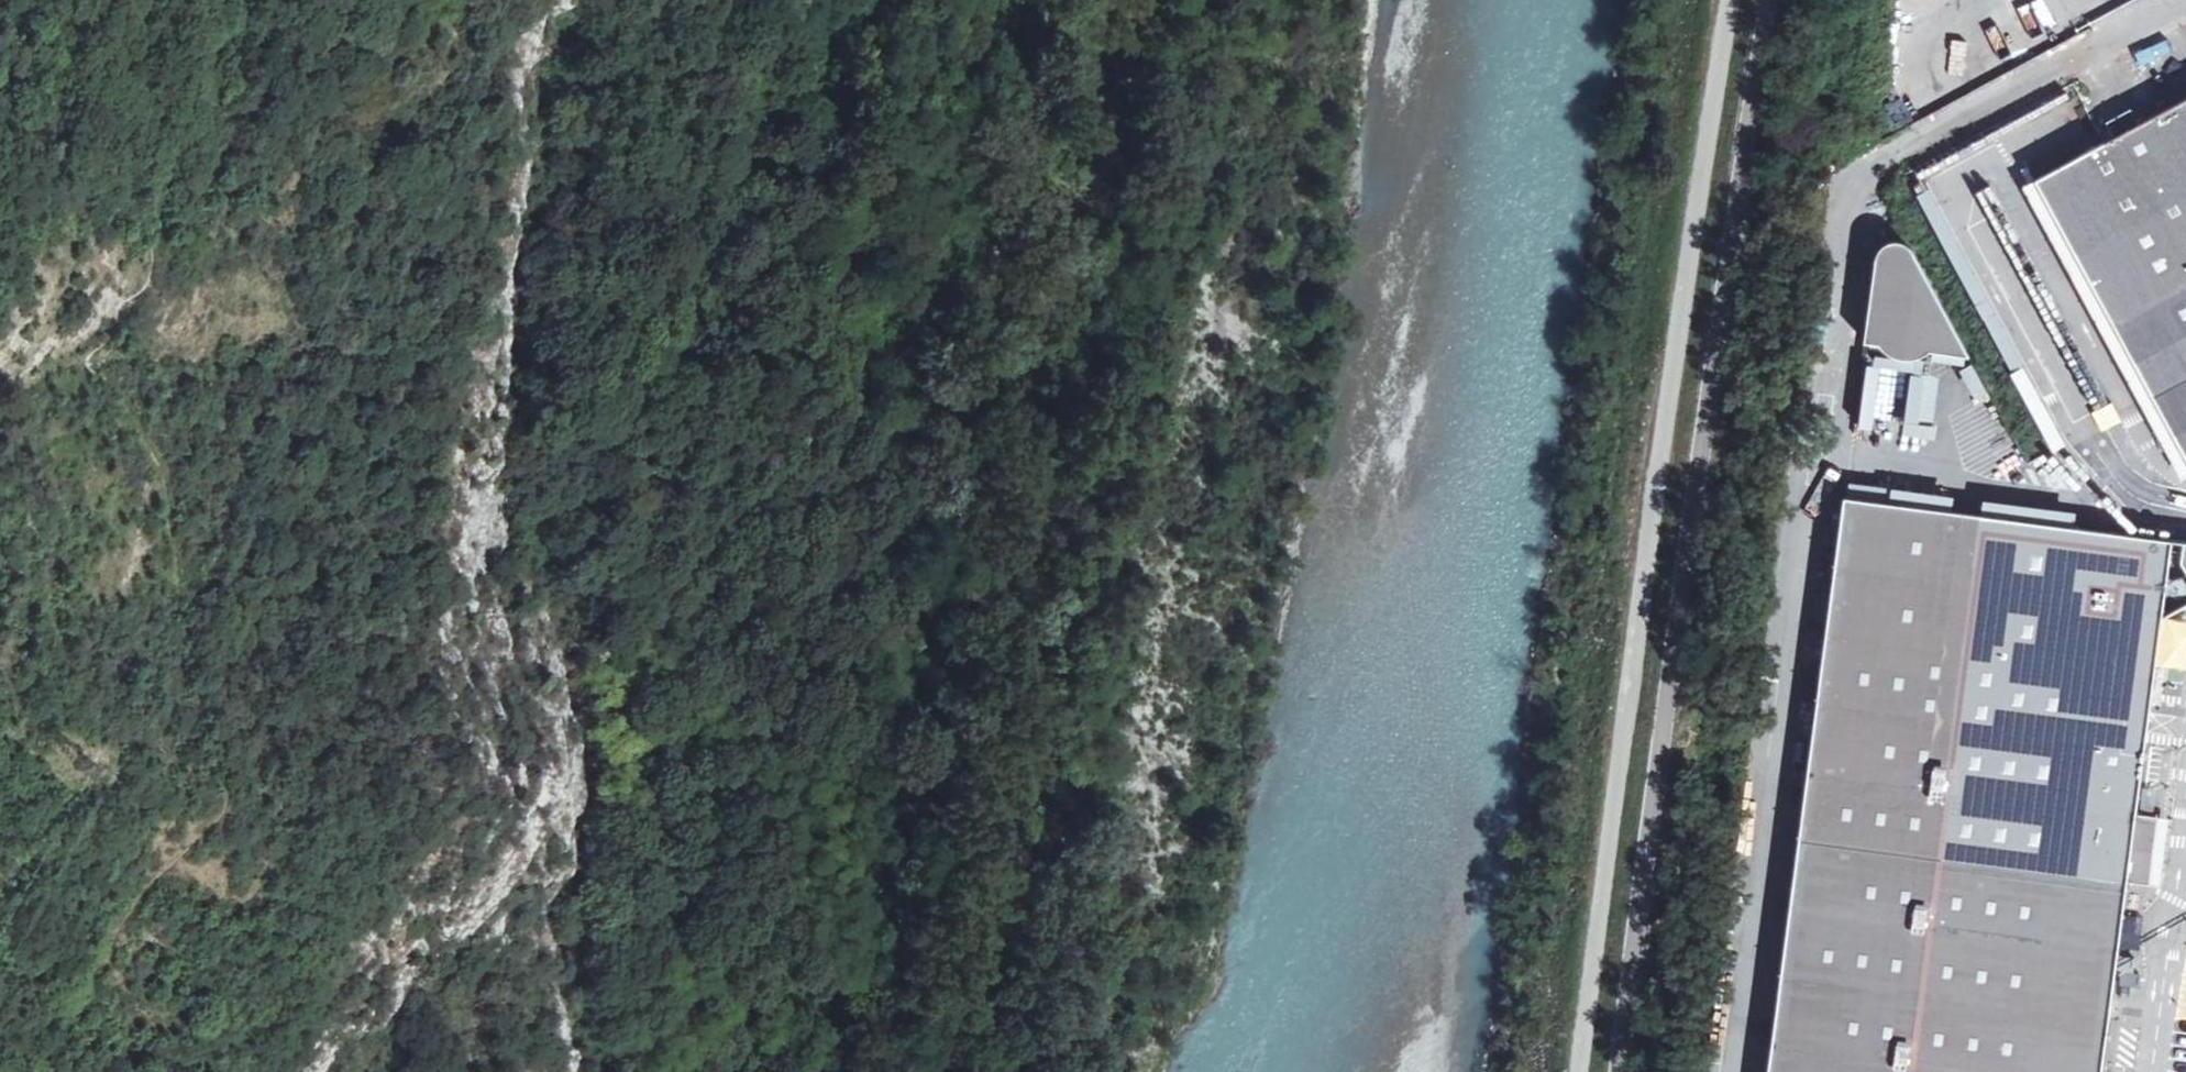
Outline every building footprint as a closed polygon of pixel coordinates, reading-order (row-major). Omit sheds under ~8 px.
[(2106,143),(2185,293),(2185,100),(2106,143)] [(2106,143),(2039,179),(2155,395),(2185,453),(2185,293),(2106,143)] [(1932,350),(1970,355),(1913,251),(1905,241),(1897,239),(1891,240),(1883,244),(1877,253),(1865,340),(1881,343),(1889,353),(1896,357),(1905,359),(1913,359),(1922,357),(1932,350)] [(2174,541),(1844,495),(1768,1071),(2102,1071),(2127,881),(2149,883),(2153,850),(2158,816),(2136,813),(2147,737),(2155,676),(2164,616),(2174,541)] [(2164,616),(2185,604),(2185,542),(2174,541),(2164,616)]
